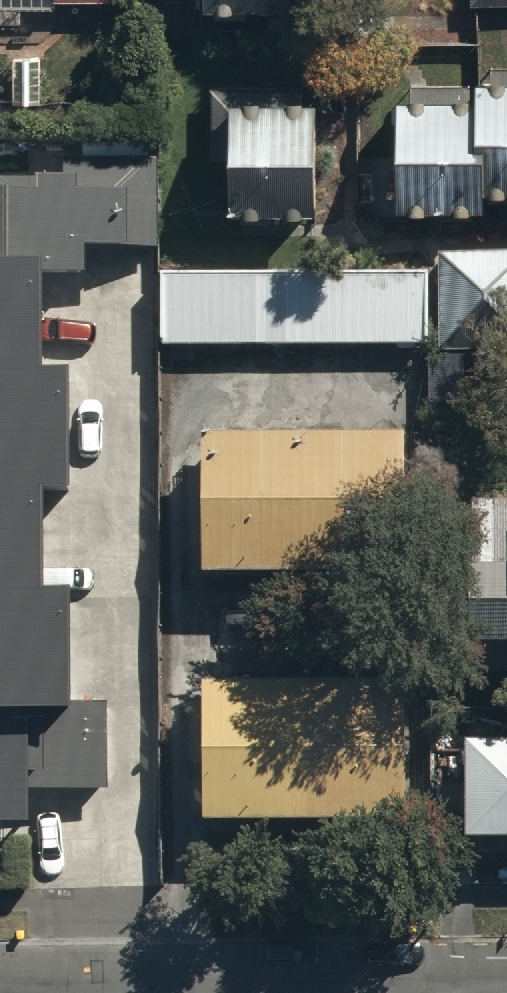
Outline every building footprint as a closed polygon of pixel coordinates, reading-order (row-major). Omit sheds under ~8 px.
[(210,11),(302,11),(302,0),(210,0),(210,11)] [(401,106),(401,217),(488,217),(488,199),(506,199),(506,84),(495,84),(495,90),(479,90),(479,103),(415,103),(415,106),(401,106)] [(320,118),(230,117),(229,226),(319,227),(320,118)] [(39,160),(39,187),(0,188),(0,820),(34,819),(34,798),(106,797),(105,713),(70,714),(70,701),(77,701),(76,578),(50,578),(49,479),(76,479),(75,359),(49,359),(48,274),(87,274),(87,248),(119,248),(119,256),(156,255),(155,159),(39,160)] [(439,257),(440,359),(506,358),(506,256),(439,257)] [(409,440),(207,442),(208,585),(410,582),(409,440)] [(477,589),(476,654),(506,655),(506,590),(477,589)] [(402,686),(205,688),(207,831),(404,828),(402,686)] [(472,851),(506,851),(506,748),(472,748),(472,851)]
